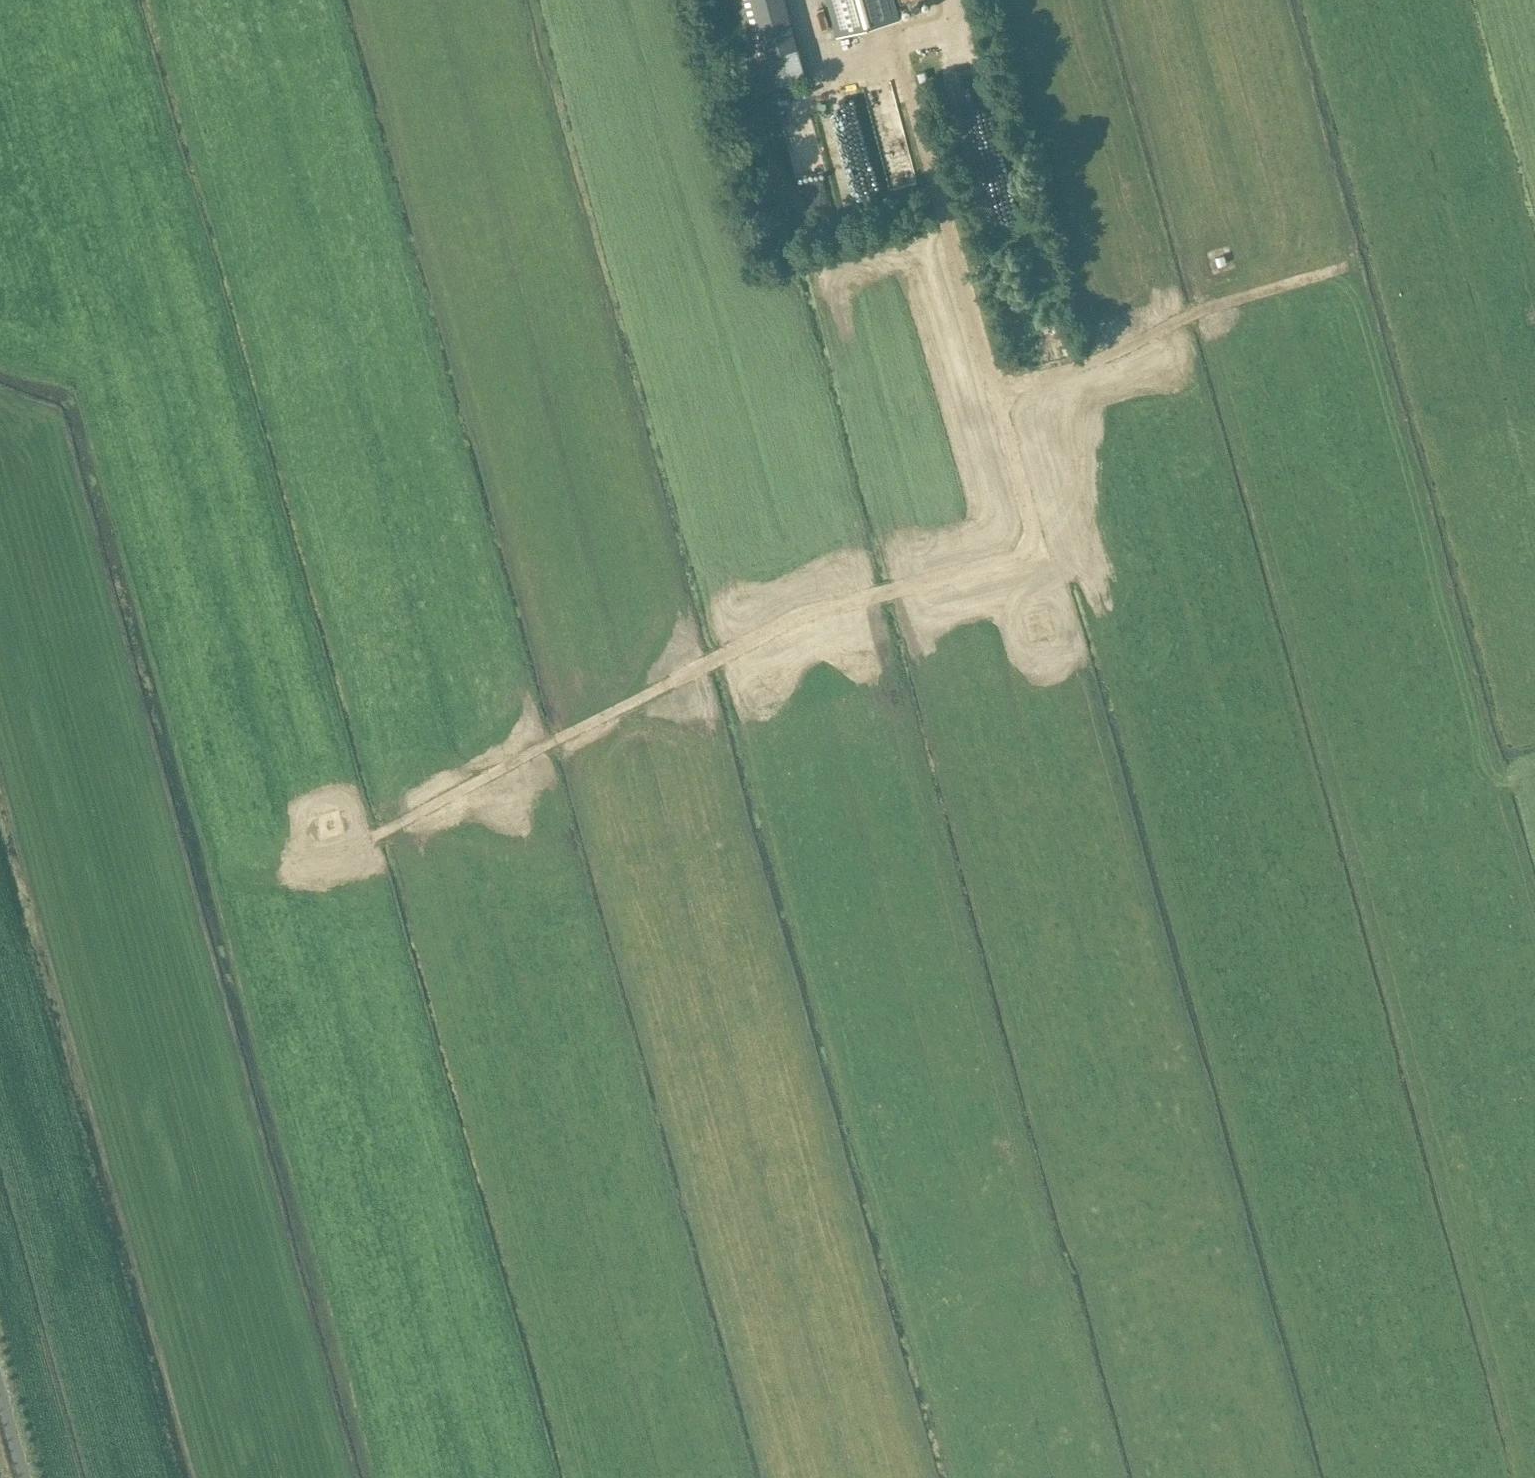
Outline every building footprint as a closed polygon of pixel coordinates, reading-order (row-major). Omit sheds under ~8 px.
[(839,36),(900,19),(894,0),(829,0),(839,36)]
